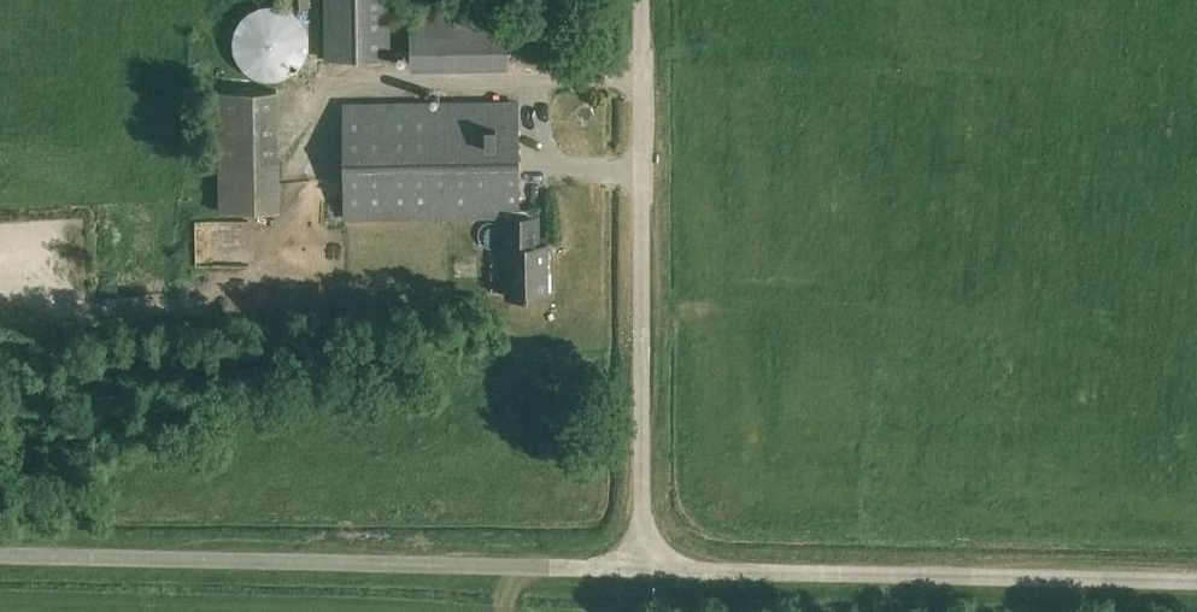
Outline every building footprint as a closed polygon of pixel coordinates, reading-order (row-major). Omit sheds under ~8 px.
[(390,59),(389,0),(322,0),(323,60),(390,59)] [(234,37),(234,43),(234,49),(236,56),(239,61),(243,67),(247,71),(253,75),(259,77),(265,79),(271,79),(278,79),(284,77),(290,74),(295,71),(300,66),(303,61),(306,55),(308,49),(309,43),(308,36),(307,30),(306,29),(306,28),(305,26),(305,25),(304,24),(304,23),(303,22),(302,21),(302,20),(301,19),(300,18),(299,17),(298,16),(297,15),(296,14),(295,13),(294,12),(293,12),(292,11),(291,10),(290,10),(289,9),(288,9),(287,8),(286,7),(285,7),(284,7),(282,6),(275,5),(269,4),(263,5),(256,7),(251,10),(246,14),(241,19),(238,24),(235,30),(234,37)] [(506,8),(411,10),(412,69),(507,67),(506,8)] [(278,90),(216,91),(218,209),(280,208),(278,90)] [(507,296),(548,296),(547,244),(531,243),(530,208),(519,208),(518,102),(346,104),(347,218),(508,216),(508,246),(506,246),(507,296)]
